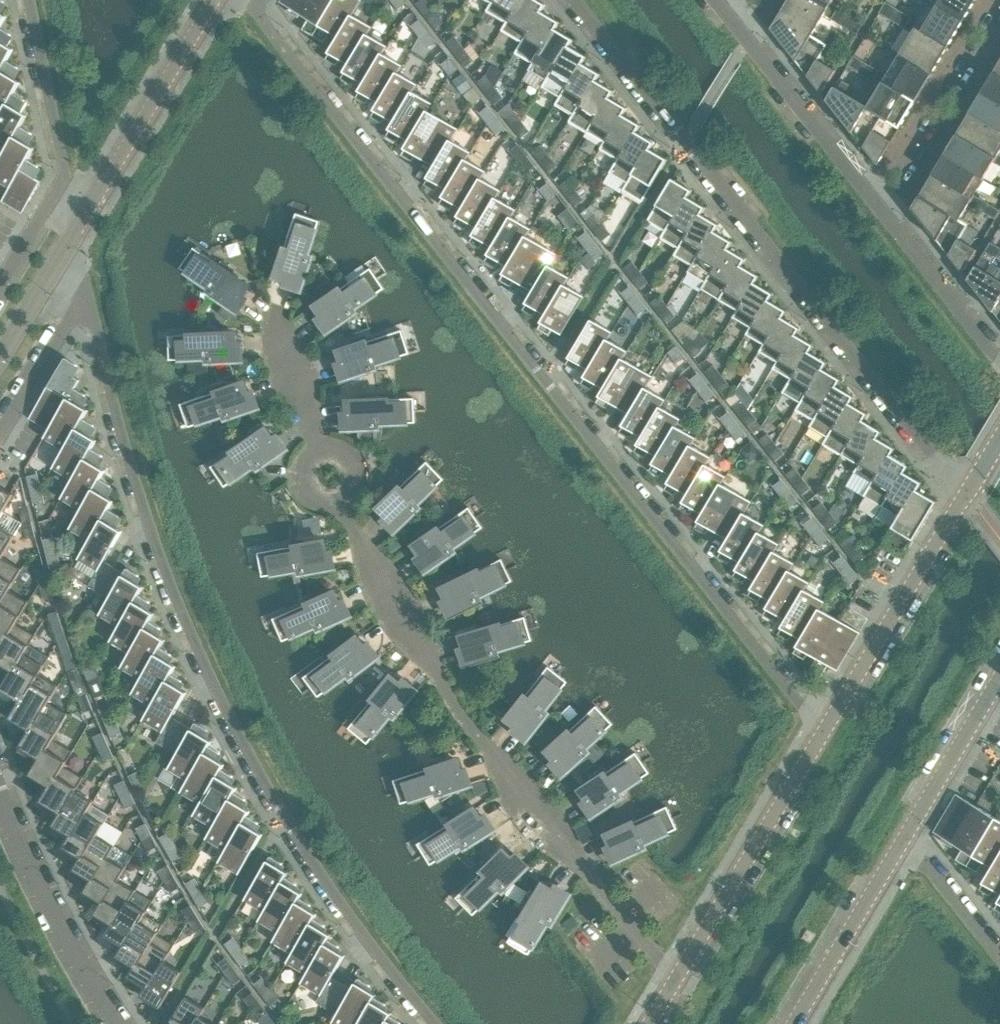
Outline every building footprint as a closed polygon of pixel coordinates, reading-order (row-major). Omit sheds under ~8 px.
[(335,0),(281,0),(280,2),(289,7),(287,10),(298,17),(301,14),(309,18),(302,29),(313,36),(335,0)] [(353,15),(362,0),(335,0),(313,36),(324,43),(331,32),(339,36),(353,15)] [(405,0),(391,0),(398,10),(407,3),(405,0)] [(427,0),(421,0),(416,4),(426,17),(434,10),(427,0)] [(521,0),(495,0),(493,4),(491,3),(487,10),(506,22),(508,23),(521,0)] [(541,12),(542,12),(546,5),(539,0),(521,0),(508,23),(506,22),(502,30),(522,42),(523,43),(541,12)] [(827,9),(812,0),(788,0),(779,16),(811,36),(812,35),(827,9)] [(827,9),(833,0),(812,0),(827,9)] [(964,20),(931,0),(915,27),(948,46),(964,20)] [(964,20),(976,0),(931,0),(964,20)] [(897,16),(901,10),(886,2),(879,13),(890,19),(893,14),(897,16)] [(853,17),(838,8),(831,19),(842,26),(845,20),(849,23),(853,17)] [(444,22),(434,10),(426,17),(436,29),(444,22)] [(905,28),(912,17),(901,10),(897,16),(893,14),(890,19),(905,28)] [(534,64),(555,29),(556,30),(560,22),(542,12),(541,12),(523,43),(522,42),(516,53),(533,63),(534,64)] [(349,64),(368,34),(373,27),(353,15),(339,36),(326,59),(337,66),(341,59),(349,64)] [(818,60),(827,44),(812,35),(811,36),(779,16),(771,29),(822,94),(836,70),(818,60)] [(857,34),(864,23),(853,17),(849,23),(845,20),(842,26),(857,34)] [(429,30),(420,19),(411,26),(420,37),(429,30)] [(932,73),(948,46),(915,27),(899,54),(932,73)] [(14,49),(5,44),(11,35),(0,28),(0,72),(7,61),(14,49)] [(547,81),(568,46),(570,47),(574,39),(556,30),(555,29),(534,64),(533,63),(529,70),(546,80),(547,81)] [(437,41),(429,30),(420,37),(428,48),(437,41)] [(364,83),(383,53),(388,46),(368,34),(349,64),(341,78),(352,85),(356,78),(364,83)] [(464,48),(455,35),(446,42),(456,55),(464,48)] [(561,98),(582,63),(583,64),(588,56),(570,47),(568,46),(547,81),(546,80),(542,87),(560,97),(561,98)] [(474,60),(464,48),(456,55),(466,67),(474,60)] [(379,102),(398,73),(403,65),(383,53),(364,83),(356,98),(367,104),(371,98),(379,102)] [(916,100),(932,73),(899,54),(883,80),(916,100)] [(865,70),(869,64),(854,55),(847,66),(858,73),(861,67),(865,70)] [(459,69),(450,57),(441,64),(450,76),(459,69)] [(21,82),(12,77),(18,68),(7,61),(0,72),(0,115),(14,94),(21,82)] [(575,115),(598,76),(583,64),(582,63),(561,98),(560,97),(556,104),(573,114),(575,115)] [(873,82),(880,70),(869,64),(865,70),(861,67),(858,73),(873,82)] [(994,72),(981,93),(999,104),(999,76),(994,72)] [(395,122),(413,92),(418,84),(398,73),(379,102),(371,117),(382,124),(386,117),(395,122)] [(474,88),(463,73),(454,80),(464,95),(474,88)] [(495,86),(486,75),(477,82),(487,94),(495,86)] [(588,132),(609,97),(614,91),(598,76),(575,115),(573,114),(569,121),(588,132)] [(900,128),(916,100),(883,80),(868,106),(868,107),(883,116),(882,117),(900,128)] [(504,98),(495,86),(487,94),(496,105),(504,98)] [(874,131),(882,117),(883,116),(868,107),(868,106),(835,86),(827,100),(878,164),(892,141),(874,131)] [(410,141),(429,111),(433,103),(413,92),(395,122),(386,136),(397,143),(402,136),(410,141)] [(981,93),(969,113),(999,132),(999,104),(981,93)] [(28,115),(19,110),(25,101),(14,94),(0,115),(0,153),(3,155),(21,127),(28,115)] [(606,143),(622,115),(624,116),(628,108),(609,97),(588,132),(604,142),(606,143)] [(522,121),(530,107),(520,100),(513,111),(505,117),(514,128),(522,121)] [(497,117),(488,106),(479,113),(488,124),(497,117)] [(452,140),(458,129),(429,111),(410,141),(401,155),(413,162),(417,155),(435,166),(452,140)] [(999,154),(999,152),(999,132),(969,113),(957,134),(997,158),(999,154)] [(619,160),(636,132),(637,133),(641,125),(624,116),(622,115),(606,143),(604,142),(600,149),(618,159),(619,160)] [(497,135),(505,128),(497,117),(488,124),(479,140),(489,142),(499,138),(497,135)] [(530,131),(522,121),(514,128),(521,138),(530,131)] [(35,148),(26,143),(31,134),(21,127),(3,155),(0,160),(0,182),(9,188),(28,160),(35,148)] [(628,184),(649,149),(651,150),(655,142),(637,133),(636,132),(619,160),(618,159),(610,173),(627,183),(628,184)] [(997,158),(957,134),(944,155),(984,178),(994,162),(997,158)] [(448,189),(467,159),(471,152),(452,140),(435,166),(424,184),(436,191),(440,184),(448,189)] [(527,155),(518,144),(510,151),(518,162),(527,155)] [(549,155),(541,145),(532,152),(541,162),(549,155)] [(643,201),(668,159),(651,150),(649,149),(628,184),(627,183),(623,190),(643,201)] [(536,166),(527,155),(518,162),(527,173),(536,166)] [(557,165),(549,155),(541,162),(549,172),(557,165)] [(975,195),(984,178),(944,155),(932,175),(972,199),(975,195)] [(463,208),(482,179),(486,171),(467,159),(448,189),(439,204),(451,210),(455,204),(463,208)] [(22,213),(42,181),(33,176),(38,166),(28,160),(9,188),(2,201),(22,213)] [(972,199),(932,175),(920,196),(953,216),(954,215),(961,219),(969,203),(972,199)] [(666,232),(687,196),(686,195),(690,188),(673,178),(648,221),(665,231),(666,232)] [(478,227),(497,198),(501,190),(482,179),(463,208),(454,223),(466,230),(470,223),(478,227)] [(576,190),(568,179),(559,186),(568,197),(576,190)] [(557,194),(548,183),(540,190),(549,201),(557,194)] [(584,200),(576,190),(568,197),(576,206),(584,200)] [(975,195),(972,199),(969,203),(980,210),(983,206),(987,208),(990,204),(975,195)] [(680,249),(701,213),(699,212),(703,205),(687,196),(666,232),(665,231),(661,237),(678,248),(680,249)] [(960,239),(968,225),(969,224),(961,219),(954,215),(953,216),(920,196),(912,208),(963,273),(977,250),(960,239)] [(493,247),(512,217),(516,209),(497,198),(478,227),(469,242),(481,249),(485,242),(493,247)] [(990,204),(987,208),(983,206),(980,210),(995,219),(999,211),(999,210),(990,204)] [(308,258),(313,242),(320,221),(297,213),(276,277),(288,281),(286,285),(301,290),(312,259),(308,258)] [(693,266),(714,230),(715,231),(719,224),(701,213),(680,249),(678,248),(674,255),(692,265),(693,266)] [(603,224),(595,214),(586,220),(595,231),(603,224)] [(508,266),(527,236),(532,229),(512,217),(493,247),(484,261),(496,268),(500,261),(508,266)] [(611,234),(603,224),(595,231),(602,241),(611,234)] [(707,283),(728,248),(729,248),(733,242),(715,231),(714,230),(693,266),(692,265),(688,272),(705,282),(707,283)] [(595,242),(587,231),(578,238),(587,249),(595,242)] [(550,265),(557,254),(527,236),(508,266),(500,280),(511,287),(515,280),(533,291),(550,265)] [(604,253),(595,242),(587,249),(595,260),(604,253)] [(991,242),(985,250),(996,257),(999,253),(999,247),(991,242)] [(249,285),(207,257),(194,248),(180,268),(212,290),(209,293),(237,312),(246,299),(242,296),(249,285)] [(721,301),(741,265),(742,266),(746,259),(729,248),(728,248),(707,283),(705,282),(701,289),(721,301)] [(640,272),(632,261),(624,268),(632,278),(640,272)] [(546,314),(565,285),(570,277),(550,265),(533,291),(523,310),(534,316),(538,310),(546,314)] [(738,311),(755,282),(756,282),(760,276),(742,266),(741,265),(721,301),(737,310),(738,311)] [(976,266),(968,279),(999,320),(999,280),(976,266)] [(353,310),(385,288),(371,268),(316,306),(323,316),(319,319),(328,332),(355,314),(353,310)] [(648,282),(640,272),(632,278),(640,288),(648,282)] [(751,328),(769,299),(770,300),(774,293),(756,282),(755,282),(738,311),(737,310),(733,317),(750,328),(751,328)] [(562,334),(585,296),(565,285),(546,314),(538,329),(549,336),(553,329),(562,334)] [(639,297),(630,286),(621,293),(630,304),(639,297)] [(667,306),(659,296),(651,302),(659,313),(667,306)] [(647,308),(639,297),(630,304),(639,315),(647,308)] [(765,345),(782,317),(783,317),(787,311),(770,300),(769,299),(751,328),(750,328),(746,334),(764,345),(765,345)] [(674,314),(679,310),(675,305),(670,309),(667,306),(659,313),(667,323),(676,316),(674,314)] [(778,363),(796,334),(797,335),(801,328),(783,317),(782,317),(765,345),(764,345),(760,351),(777,362),(778,363)] [(589,369),(608,339),(613,332),(592,320),(570,357),(566,364),(577,371),(581,364),(589,369)] [(373,365),(410,353),(402,330),(339,351),(343,363),(338,365),(343,380),(375,369),(373,365)] [(694,340),(686,330),(678,337),(686,347),(694,340)] [(242,361),(241,345),(236,345),(235,332),(169,336),(170,360),(208,358),(208,363),(242,361)] [(792,380),(809,351),(810,352),(814,345),(797,335),(796,334),(778,363),(777,362),(773,369),(791,379),(792,380)] [(604,388),(623,358),(628,351),(608,339),(589,369),(581,383),(592,390),(596,383),(604,388)] [(702,350),(694,340),(686,347),(694,357),(702,350)] [(686,357),(677,345),(668,352),(677,364),(686,357)] [(801,404),(823,368),(824,369),(828,362),(810,352),(809,351),(792,380),(791,379),(783,392),(800,403),(801,404)] [(74,389),(80,379),(71,375),(77,365),(65,358),(29,418),(48,430),(49,430),(74,389)] [(646,388),(653,376),(623,358),(604,388),(596,403),(607,409),(612,402),(630,413),(630,414),(646,388)] [(722,375),(714,365),(705,371),(713,382),(722,375)] [(815,421),(836,385),(837,386),(841,379),(824,369),(823,368),(801,404),(800,403),(796,409),(814,420),(815,421)] [(707,384),(698,373),(690,380),(698,391),(707,384)] [(730,385),(722,375),(713,382),(721,392),(730,385)] [(258,408),(253,393),(248,394),(244,382),(181,404),(189,427),(225,415),(227,419),(258,408)] [(716,395),(707,384),(698,391),(707,402),(716,395)] [(828,438),(850,403),(854,396),(837,386),(836,385),(815,421),(814,420),(810,427),(827,437),(828,438)] [(643,436),(662,407),(666,399),(646,388),(630,414),(630,413),(619,432),(630,439),(635,432),(643,436)] [(83,419),(89,410),(80,405),(86,395),(74,389),(49,430),(48,430),(43,438),(63,449),(52,468),(53,469),(83,419)] [(416,422),(415,410),(415,398),(348,401),(349,414),(344,414),(344,430),(378,428),(378,424),(416,422)] [(749,409),(741,399),(732,405),(740,416),(749,409)] [(842,455),(863,419),(864,420),(868,413),(850,403),(828,438),(827,437),(823,444),(842,455)] [(658,456),(677,426),(681,419),(662,407),(643,436),(634,451),(646,458),(650,451),(658,456)] [(757,419),(749,409),(740,416),(748,426),(757,419)] [(737,422),(729,411),(720,418),(728,429),(737,422)] [(92,449),(97,440),(88,435),(94,426),(83,419),(53,469),(71,480),(60,498),(62,499),(92,449)] [(860,466),(877,437),(878,438),(882,431),(864,420),(863,419),(842,455),(859,465),(860,466)] [(746,433),(737,422),(728,429),(737,440),(746,433)] [(673,475),(692,445),(696,438),(677,426),(658,456),(649,470),(661,477),(665,470),(673,475)] [(259,469),(286,450),(277,437),(273,439),(266,429),(211,467),(225,487),(256,465),(259,469)] [(776,443),(768,433),(759,440),(767,450),(776,443)] [(873,483),(890,454),(892,455),(896,448),(878,438),(877,437),(860,466),(859,465),(854,472),(872,482),(873,483)] [(784,454),(776,443),(767,450),(775,460),(784,454)] [(688,494),(707,464),(711,457),(692,445),(673,475),(664,489),(676,496),(680,489),(688,494)] [(100,479),(106,470),(97,465),(103,456),(92,449),(62,499),(80,510),(69,528),(70,529),(100,479)] [(883,507),(904,471),(905,472),(909,465),(892,455),(890,454),(873,483),(872,482),(864,496),(882,506),(883,507)] [(416,506),(428,494),(444,479),(427,461),(379,507),(388,517),(384,520),(395,532),(419,509),(416,506)] [(703,513),(722,484),(727,476),(707,464),(688,494),(679,508),(691,515),(695,508),(703,513)] [(803,478),(795,468),(786,474),(794,484),(803,478)] [(917,489),(919,489),(923,482),(905,472),(904,471),(883,507),(882,506),(875,518),(892,528),(899,516),(900,517),(917,489)] [(41,487),(39,476),(28,479),(30,489),(41,487)] [(811,488),(803,478),(794,484),(802,495),(811,488)] [(109,510),(114,501),(105,495),(111,486),(100,479),(70,529),(88,540),(77,559),(79,559),(109,510)] [(791,490),(782,479),(773,486),(782,497),(791,490)] [(745,513),(752,501),(722,484),(703,513),(694,528),(706,535),(710,528),(728,539),(745,513)] [(14,494),(0,486),(0,518),(14,494)] [(45,503),(41,487),(30,489),(35,506),(45,503)] [(905,557),(938,501),(937,499),(936,500),(919,489),(917,489),(900,517),(899,516),(892,528),(883,543),(903,556),(905,557)] [(799,501),(791,490),(782,497),(790,508),(799,501)] [(830,512),(822,502),(813,509),(821,519),(830,512)] [(32,521),(28,506),(19,508),(23,523),(32,521)] [(452,549),(483,527),(469,507),(414,545),(422,556),(418,559),(427,572),(454,553),(452,549)] [(105,561),(123,531),(114,526),(120,516),(109,510),(79,559),(97,570),(88,586),(99,592),(114,567),(105,561)] [(838,522),(830,512),(821,519),(829,529),(838,522)] [(741,562),(760,532),(765,524),(745,513),(728,539),(718,557),(729,564),(733,557),(741,562)] [(821,528),(812,517),(803,524),(812,535),(821,528)] [(36,537),(32,521),(23,523),(27,539),(36,537)] [(16,535),(0,526),(0,559),(2,556),(3,557),(16,535)] [(829,539),(821,528),(812,535),(821,546),(829,539)] [(756,581),(775,551),(780,544),(760,532),(741,562),(733,576),(744,583),(748,576),(756,581)] [(57,550),(54,537),(43,539),(46,553),(57,550)] [(857,547),(849,537),(841,543),(849,553),(857,547)] [(334,568),(331,553),(326,553),(324,541),(258,553),(263,577),(300,570),(301,574),(334,568)] [(865,557),(857,547),(849,553),(857,564),(865,557)] [(61,564),(57,550),(46,553),(50,567),(61,564)] [(771,600),(790,570),(795,563),(775,551),(756,581),(748,595),(759,602),(763,595),(771,600)] [(23,568),(3,557),(2,556),(0,559),(0,604),(9,589),(10,590),(23,568)] [(851,567),(842,556),(833,563),(842,574),(851,567)] [(478,598),(513,581),(502,559),(442,588),(447,600),(443,602),(450,616),(480,602),(478,598)] [(49,582),(44,567),(35,569),(40,585),(49,582)] [(139,596),(144,587),(135,582),(139,576),(127,569),(124,573),(114,567),(99,592),(109,598),(99,615),(118,626),(110,641),(111,642),(139,596)] [(860,578),(851,567),(842,574),(851,585),(860,578)] [(787,619),(805,589),(810,582),(790,570),(771,600),(763,615),(774,621),(779,614),(787,619)] [(53,597),(49,582),(40,585),(44,600),(53,597)] [(29,602),(10,590),(9,589),(0,604),(0,639),(4,641),(16,622),(17,623),(29,602)] [(802,638),(821,609),(825,601),(805,589),(787,619),(778,634),(789,641),(794,634),(802,638)] [(320,630),(350,616),(344,601),(340,603),(334,592),(273,619),(283,641),(318,626),(320,630)] [(149,622),(155,613),(146,608),(149,602),(139,596),(111,642),(129,652),(121,667),(122,668),(149,622)] [(817,657),(840,620),(821,609),(802,638),(793,653),(805,660),(809,653),(817,657)] [(495,651),(532,640),(525,617),(461,636),(465,648),(460,650),(465,665),(497,655),(495,651)] [(837,670),(860,632),(840,620),(817,657),(808,672),(820,679),(828,665),(837,670)] [(36,635),(17,623),(16,622),(4,641),(0,639),(0,644),(1,644),(0,646),(0,664),(5,666),(13,671),(25,653),(36,635)] [(160,648),(165,639),(157,634),(160,628),(149,622),(122,668),(140,679),(132,693),(133,694),(160,648)] [(67,639),(62,624),(53,627),(59,642),(67,639)] [(352,677),(379,657),(369,644),(365,647),(357,637),(346,645),(341,639),(329,647),(334,654),(304,677),(318,697),(349,674),(352,677)] [(73,654),(67,639),(59,642),(64,657),(73,654)] [(10,675),(1,689),(14,697),(22,701),(39,673),(40,673),(50,657),(30,645),(25,653),(13,671),(5,666),(2,670),(3,671),(10,675)] [(171,675),(176,666),(168,661),(171,655),(160,648),(133,694),(152,705),(143,720),(171,675)] [(100,680),(95,666),(84,671),(90,684),(100,680)] [(544,712),(568,682),(549,666),(507,719),(517,727),(514,731),(527,741),(547,714),(544,712)] [(44,711),(60,685),(40,673),(39,673),(22,701),(14,697),(11,700),(18,705),(10,718),(23,726),(31,730),(43,710),(44,711)] [(172,717),(187,692),(178,687),(182,681),(171,675),(143,720),(163,731),(157,742),(167,748),(182,723),(172,717)] [(395,717),(417,691),(404,681),(401,685),(391,676),(349,728),(358,735),(368,743),(392,714),(395,717)] [(87,694),(81,680),(71,683),(77,698),(87,694)] [(93,709),(87,694),(77,698),(83,713),(93,709)] [(585,750),(598,738),(613,724),(597,706),(548,751),(556,760),(553,764),(564,776),(588,753),(585,750)] [(116,720),(111,707),(101,711),(106,724),(116,720)] [(64,722),(44,711),(43,710),(31,730),(23,726),(21,729),(28,734),(20,747),(32,754),(40,759),(53,738),(54,738),(64,722)] [(122,733),(116,720),(106,724),(111,737),(122,733)] [(209,747),(213,741),(204,736),(207,730),(196,723),(192,729),(182,723),(167,748),(177,754),(168,768),(188,780),(181,792),(209,747)] [(109,745),(103,732),(93,737),(99,750),(109,745)] [(74,750),(54,738),(53,738),(40,759),(32,754),(30,758),(37,762),(30,775),(42,782),(40,786),(47,790),(64,764),(65,765),(74,750)] [(114,759),(109,745),(99,750),(105,763),(114,759)] [(222,770),(225,764),(217,759),(220,753),(209,747),(181,792),(201,803),(194,815),(222,770)] [(618,794),(650,773),(636,752),(581,789),(588,800),(584,803),(593,816),(620,798),(618,794)] [(471,785),(466,770),(461,772),(457,759),(394,780),(401,803),(438,791),(439,796),(471,785)] [(58,817),(76,789),(76,790),(84,777),(65,765),(64,764),(47,790),(40,801),(53,809),(51,813),(58,817)] [(234,793),(238,787),(229,782),(233,776),(222,770),(194,815),(213,827),(206,838),(234,793)] [(130,775),(128,775),(135,789),(136,788),(144,785),(138,771),(130,775)] [(130,792),(124,780),(115,785),(120,797),(130,792)] [(72,836),(91,803),(93,804),(94,800),(76,790),(76,789),(58,817),(54,825),(64,831),(72,836)] [(136,804),(130,792),(120,797),(126,808),(136,804)] [(247,816),(251,811),(242,806),(245,800),(234,793),(206,838),(226,850),(219,861),(247,816)] [(952,847),(954,844),(977,806),(956,793),(933,831),(943,837),(941,840),(952,847)] [(110,814),(93,804),(91,803),(72,836),(64,831),(61,835),(68,839),(64,847),(74,854),(82,858),(97,834),(98,835),(110,814)] [(643,845),(678,829),(667,806),(607,834),(612,846),(607,848),(614,862),(644,849),(643,845)] [(967,866),(996,817),(977,806),(954,844),(962,848),(956,859),(967,866)] [(466,848),(494,830),(486,817),(481,819),(475,809),(418,844),(431,865),(463,844),(466,848)] [(240,874),(263,834),(255,829),(258,823),(247,816),(219,861),(240,874)] [(999,855),(999,820),(996,817),(967,866),(978,873),(985,862),(993,866),(999,855)] [(152,835),(146,823),(136,828),(142,840),(152,835)] [(176,844),(169,832),(159,838),(166,850),(176,844)] [(93,881),(107,856),(108,857),(115,845),(98,835),(97,834),(82,858),(74,854),(72,857),(79,862),(74,869),(84,876),(93,881)] [(158,846),(152,835),(142,840),(148,851),(158,846)] [(183,856),(176,844),(166,850),(173,862),(183,856)] [(504,891),(528,867),(516,856),(513,859),(504,850),(456,897),(474,915),(501,888),(504,891)] [(993,866),(979,889),(991,896),(995,889),(999,892),(999,855),(993,866)] [(103,903),(118,878),(119,879),(126,867),(108,857),(107,856),(93,881),(84,876),(82,879),(89,884),(85,892),(95,898),(103,903)] [(285,877),(289,872),(280,867),(282,863),(271,856),(268,860),(245,899),(264,911),(285,877)] [(174,876),(168,865),(159,870),(165,881),(174,876)] [(181,887),(174,876),(165,881),(171,893),(181,887)] [(299,898),(303,893),(294,887),(296,884),(285,877),(264,911),(259,920),(279,932),(299,898)] [(113,925),(129,899),(130,900),(136,890),(119,879),(118,878),(103,903),(95,898),(93,902),(100,906),(95,914),(105,920),(113,925)] [(202,890),(195,878),(186,883),(193,896),(202,890)] [(522,919),(508,941),(518,947),(529,954),(544,930),(548,922),(549,921),(553,924),(570,895),(556,887),(554,891),(543,884),(533,901),(529,898),(522,909),(526,912),(522,919)] [(210,902),(202,890),(193,896),(200,908),(210,902)] [(314,919),(317,913),(309,908),(311,905),(299,898),(279,932),(273,941),(293,953),(314,919)] [(124,946),(145,912),(146,913),(147,911),(130,900),(129,899),(113,925),(105,920),(103,924),(110,928),(106,935),(116,941),(124,946)] [(198,916),(191,905),(182,910),(189,921),(198,916)] [(136,967),(157,932),(158,933),(164,923),(146,913),(145,912),(124,946),(116,941),(114,945),(121,950),(117,956),(128,963),(136,967)] [(205,927),(198,916),(189,921),(195,933),(205,927)] [(573,916),(564,923),(569,930),(579,923),(573,916)] [(328,940),(331,934),(323,929),(325,926),(314,919),(293,953),(287,962),(307,974),(328,940)] [(147,988),(164,960),(165,961),(175,943),(158,933),(157,932),(136,967),(128,963),(125,966),(132,971),(129,977),(139,983),(147,988)] [(242,948),(234,937),(225,944),(233,955),(242,948)] [(332,977),(346,955),(337,950),(339,947),(328,940),(307,974),(302,982),(321,994),(317,1002),(327,1008),(342,983),(332,977)] [(250,960),(242,948),(233,955),(241,966),(250,960)] [(234,968),(226,957),(218,964),(225,974),(234,968)] [(161,1007),(182,972),(165,961),(164,960),(147,988),(139,983),(137,987),(144,991),(141,996),(161,1007)] [(242,978),(234,968),(225,974),(233,985),(242,978)] [(272,988),(263,977),(254,984),(263,995),(272,988)] [(377,994),(368,989),(370,985),(358,979),(356,982),(352,989),(342,983),(327,1008),(337,1014),(332,1022),(337,1023),(358,1023),(377,994)] [(280,999),(272,988),(263,995),(271,1006),(280,999)] [(260,1003),(252,993),(244,999),(252,1009),(260,1003)] [(199,1015),(200,1016),(205,1007),(186,996),(170,1023),(169,1023),(194,1023),(199,1015)] [(392,1013),(384,1007),(386,1004),(375,998),(358,1023),(385,1023),(392,1013)] [(268,1013),(260,1003),(252,1009),(260,1020),(268,1013)] [(200,1016),(199,1015),(194,1023),(215,1023),(200,1016)]
